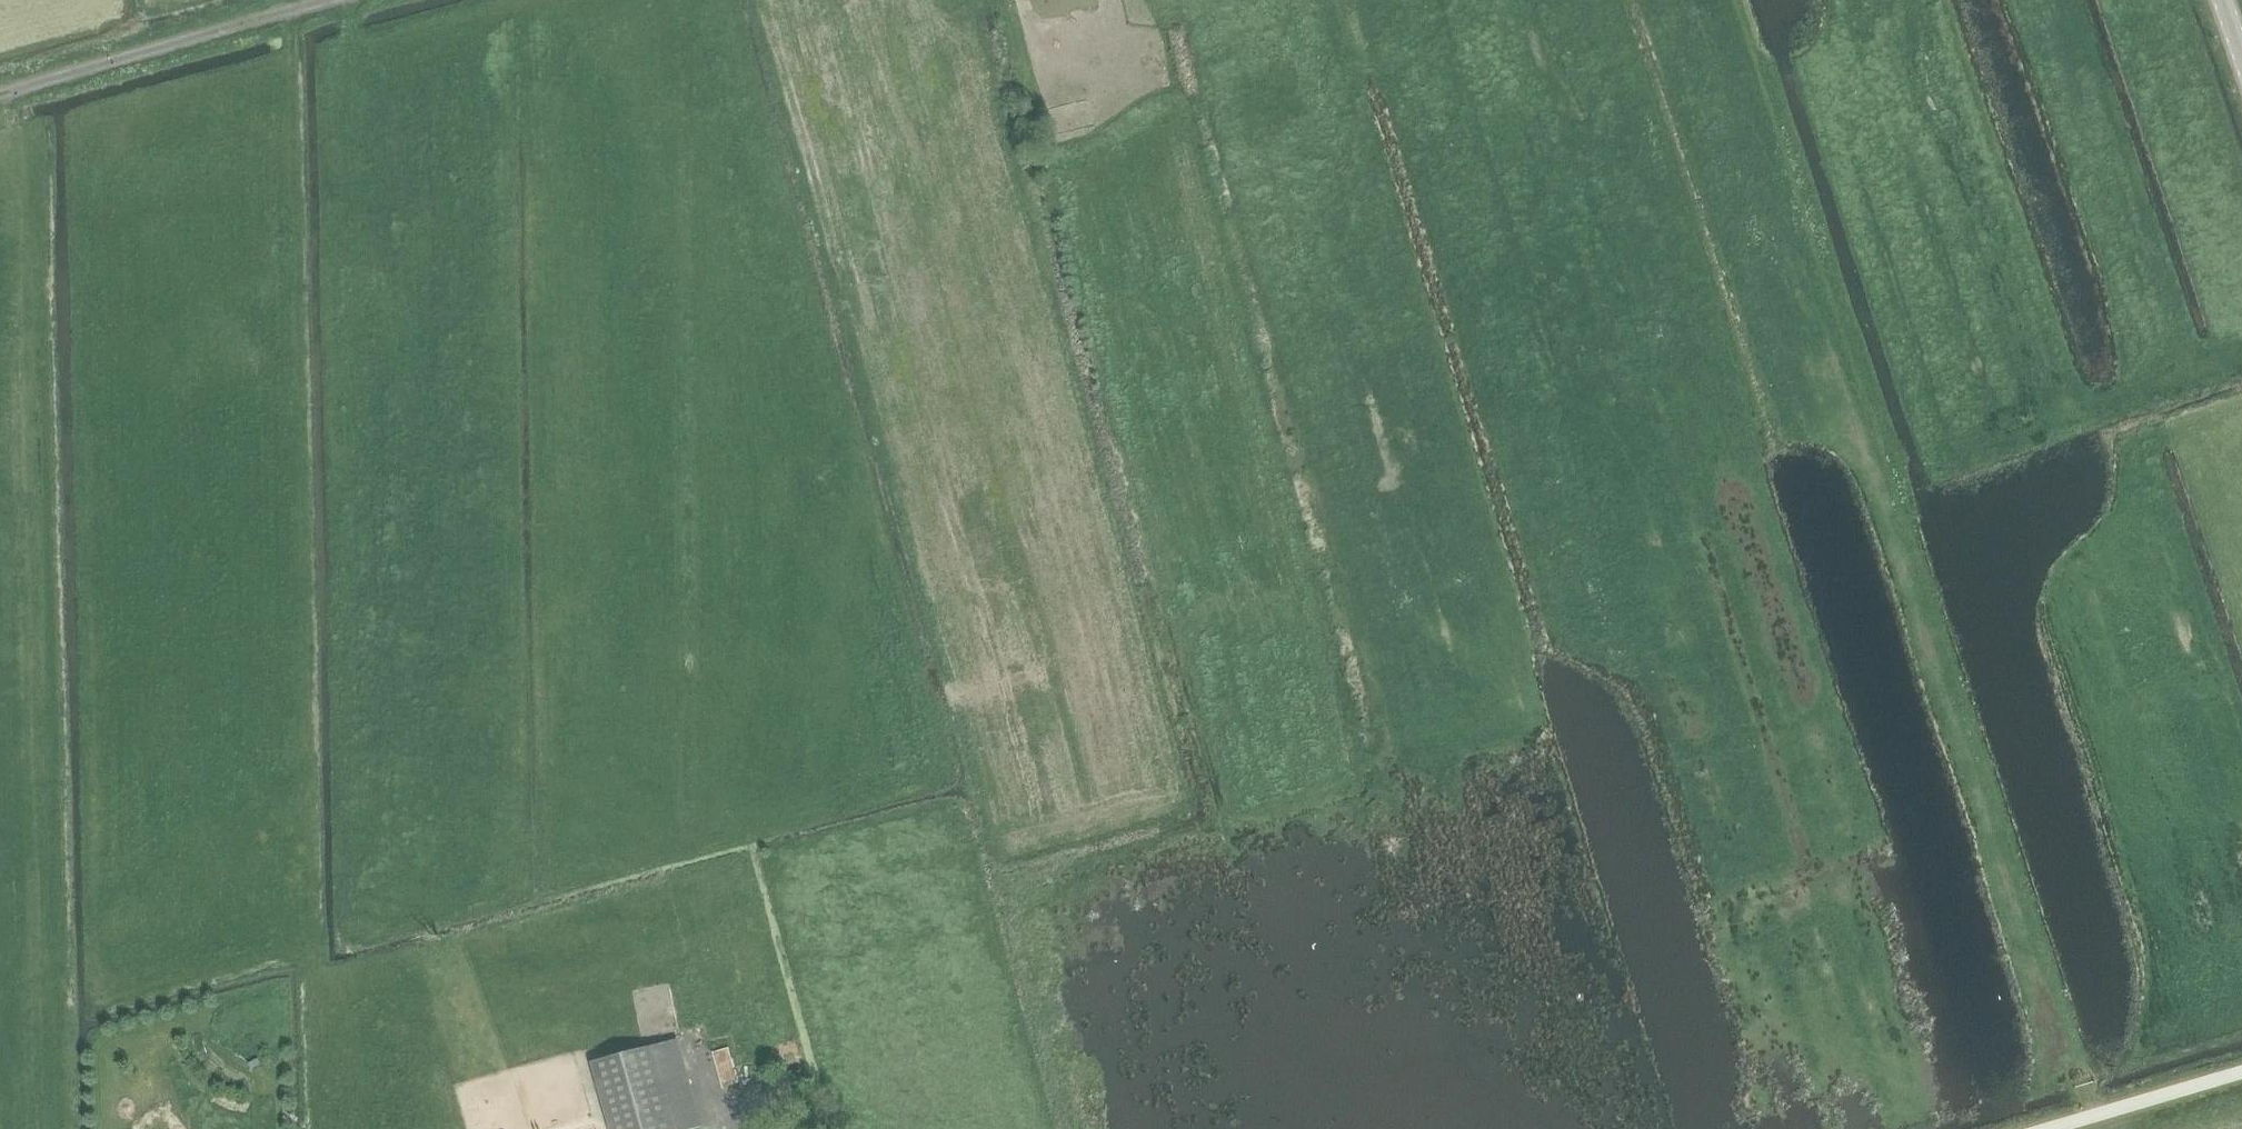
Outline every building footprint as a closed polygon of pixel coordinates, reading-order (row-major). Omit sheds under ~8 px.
[(1073,187),(1076,202),(1094,198),(1091,183),(1073,187)] [(649,1047),(588,1065),(606,1128),(701,1128),(676,1040),(649,1047)]
